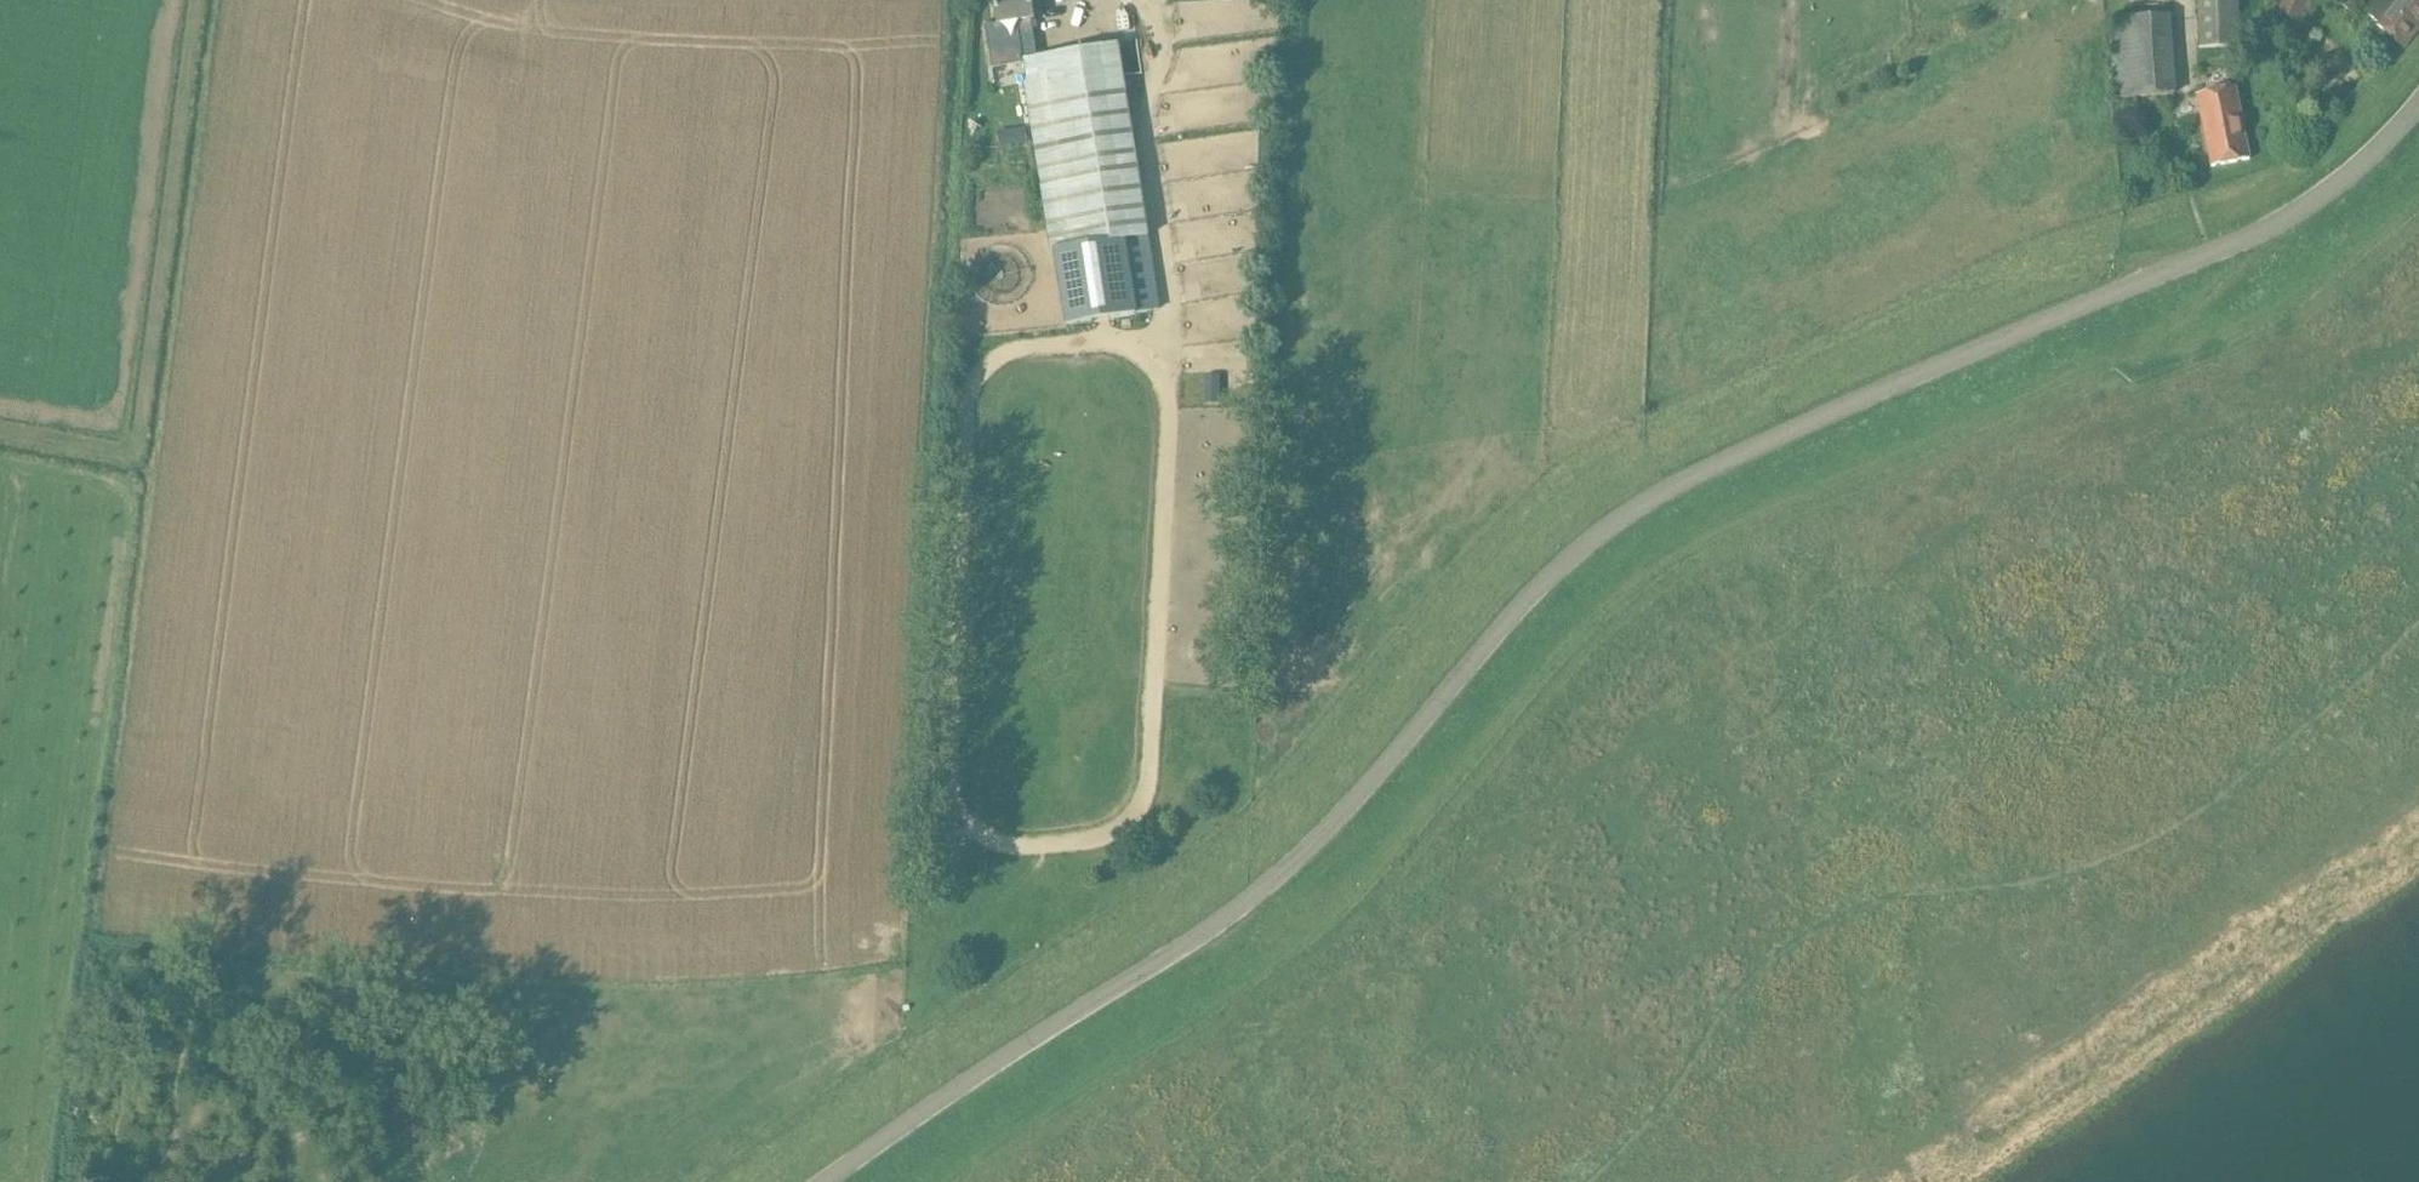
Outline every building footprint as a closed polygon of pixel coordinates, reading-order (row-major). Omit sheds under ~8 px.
[(1034,20),(1031,0),(994,0),(998,26),(986,27),(993,70),(1027,64),(1068,327),(1160,312),(1118,45),(1039,58),(1032,20),(1034,20)] [(2238,0),(2198,0),(2200,49),(2240,47),(2238,0)] [(2280,12),(2300,22),(2311,0),(2286,0),(2280,12)] [(2338,2),(2355,16),(2369,0),(2340,0),(2338,2)] [(2365,14),(2376,22),(2375,23),(2405,50),(2418,33),(2418,0),(2376,0),(2365,14)] [(2178,94),(2171,15),(2109,20),(2116,99),(2178,94)] [(2251,159),(2237,90),(2197,97),(2211,167),(2251,159)] [(1009,130),(1011,145),(1027,143),(1024,128),(1009,130)] [(1205,389),(1220,389),(1220,375),(1206,375),(1205,389)]
